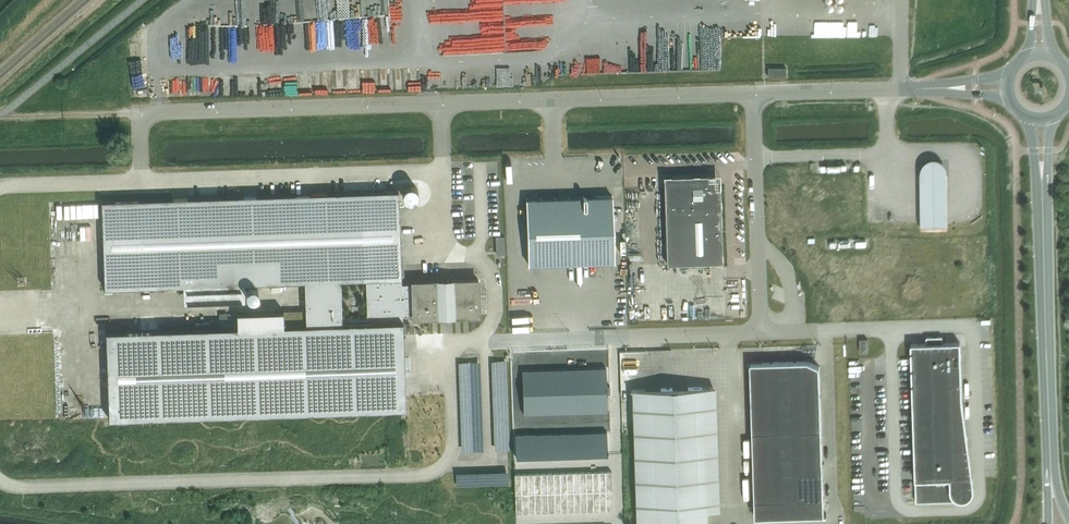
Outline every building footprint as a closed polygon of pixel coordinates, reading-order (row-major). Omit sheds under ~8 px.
[(834,6),(834,5),(834,3),(833,2),(833,1),(831,0),(830,0),(829,0),(827,1),(826,2),(826,3),(825,4),(826,6),(826,7),(827,8),(829,9),(830,9),(832,8),(833,7),(834,6)] [(844,6),(845,5),(845,3),(844,2),(843,1),(842,0),(841,0),(839,0),(838,1),(837,2),(836,3),(836,4),(836,6),(837,7),(838,8),(840,8),(841,8),(842,8),(843,7),(844,6)] [(786,76),(786,67),(768,67),(768,76),(786,76)] [(947,179),(946,169),(943,163),(942,162),(940,160),(937,158),(933,158),(929,158),(926,159),(923,162),(922,163),(920,169),(920,180),(920,196),(920,214),(920,221),(920,229),(947,229),(947,221),(947,213),(947,196),(947,179)] [(713,175),(710,175),(710,181),(710,186),(720,185),(720,181),(719,174),(713,175)] [(710,181),(710,175),(664,176),(667,264),(715,262),(722,262),(722,261),(720,185),(710,186),(710,181)] [(408,185),(407,185),(405,187),(403,188),(402,190),(402,192),(402,195),(403,197),(404,199),(406,200),(407,201),(408,201),(409,202),(411,202),(412,202),(413,201),(415,201),(416,200),(417,198),(418,197),(419,195),(419,193),(419,191),(418,189),(417,187),(415,186),(414,185),(413,185),(412,185),(411,185),(410,185),(409,185),(408,185)] [(445,281),(412,282),(412,284),(402,284),(398,190),(101,200),(104,288),(192,285),(192,303),(245,301),(244,284),(305,282),(306,311),(237,313),(237,327),(106,331),(109,419),(406,409),(403,317),(403,315),(413,315),(413,317),(479,315),(478,280),(445,281)] [(588,197),(583,197),(575,197),(561,198),(547,198),(533,198),(526,199),(528,265),(536,264),(550,264),(565,263),(579,263),(593,262),(607,262),(614,262),(612,196),(593,197),(588,197)] [(64,217),(64,198),(50,198),(50,217),(64,217)] [(497,234),(498,252),(507,251),(506,234),(497,234)] [(251,296),(252,297),(254,297),(256,296),(258,295),(259,293),(259,292),(259,290),(258,288),(257,287),(255,286),(253,286),(252,286),(250,287),(249,288),(248,290),(248,292),(248,293),(249,295),(251,296)] [(974,489),(973,487),(972,477),(965,477),(962,406),(960,342),(943,343),(942,336),(926,337),(927,343),(911,344),(916,502),(962,500),(964,500),(966,500),(968,499),(970,498),(971,496),(972,495),(973,493),(973,491),(974,489)] [(863,339),(860,339),(860,352),(868,352),(867,339),(863,339)] [(784,356),(801,355),(801,344),(784,345),(784,356)] [(825,514),(823,514),(822,460),(818,365),(807,361),(750,363),(754,516),(825,515),(825,514)] [(599,392),(606,391),(606,387),(606,369),(598,370),(599,392)] [(575,370),(568,371),(568,392),(576,392),(575,370)] [(576,392),(583,392),(583,370),(575,370),(576,392)] [(591,392),(590,370),(583,370),(583,392),(591,392)] [(591,392),(599,392),(598,370),(590,370),(591,392)] [(545,393),(545,371),(537,372),(538,393),(545,393)] [(553,393),(552,371),(545,371),(545,393),(553,393)] [(553,393),(561,393),(560,371),(552,371),(553,393)] [(561,393),(568,392),(568,371),(560,371),(561,393)] [(522,372),(523,394),(530,394),(530,372),(522,372)] [(537,372),(530,372),(530,394),(538,393),(537,372)] [(632,389),(636,523),(707,523),(706,510),(702,387),(632,389)] [(606,391),(599,392),(599,413),(607,413),(606,395),(606,391)] [(569,414),(568,392),(561,393),(561,415),(569,414)] [(576,392),(568,392),(569,414),(577,414),(576,392)] [(576,392),(577,414),(584,414),(583,392),(576,392)] [(583,392),(584,414),(592,414),(591,392),(583,392)] [(592,414),(599,413),(599,392),(591,392),(592,414)] [(530,394),(531,416),(539,415),(538,393),(530,394)] [(546,415),(545,393),(538,393),(539,415),(546,415)] [(545,393),(546,415),(554,415),(553,393),(545,393)] [(553,393),(554,415),(561,415),(561,393),(553,393)] [(531,416),(530,394),(523,394),(523,416),(531,416)] [(972,477),(962,406),(965,477),(968,477),(972,477)] [(608,432),(600,433),(601,455),(608,454),(608,432)] [(570,456),(578,456),(577,433),(569,434),(570,456)] [(585,433),(577,433),(578,456),(585,455),(585,433)] [(585,455),(593,455),(592,433),(585,433),(585,455)] [(600,433),(592,433),(593,455),(601,455),(600,433)] [(539,435),(540,457),(547,457),(547,434),(539,435)] [(554,434),(547,434),(547,457),(555,456),(554,434)] [(563,456),(562,434),(554,434),(555,456),(563,456)] [(562,434),(563,456),(570,456),(569,434),(562,434)] [(517,457),(524,457),(524,435),(516,435),(517,457)] [(524,435),(524,457),(532,457),(531,435),(524,435)] [(532,457),(540,457),(539,435),(531,435),(532,457)] [(456,474),(456,487),(510,485),(509,472),(456,474)]
